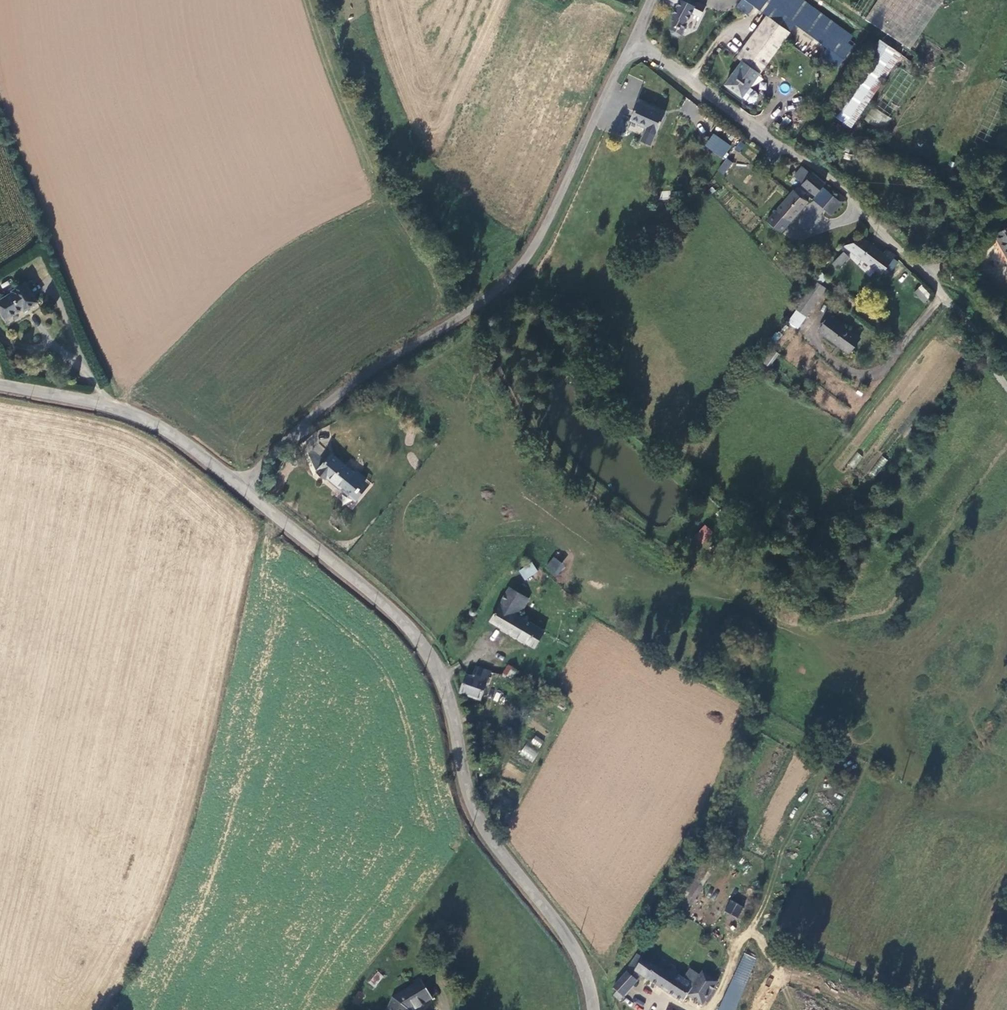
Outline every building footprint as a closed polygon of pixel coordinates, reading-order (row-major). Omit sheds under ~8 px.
[(685,32),(690,24),(688,22),(692,15),(697,5),(686,0),(677,0),(674,5),(678,7),(672,17),(672,28),(670,32),(672,36),(678,38),(681,37),(684,32),(685,32)] [(754,7),(743,0),(742,0),(736,8),(747,16),(754,7)] [(851,37),(801,0),(775,0),(770,8),(843,61),(854,46),(848,42),(851,37)] [(865,21),(911,48),(937,6),(931,3),(923,17),(894,0),(878,0),(865,21)] [(697,5),(692,15),(700,19),(705,9),(697,5)] [(741,62),(725,86),(743,98),(788,34),(767,18),(737,59),(741,62)] [(882,40),(833,113),(853,127),(903,55),(882,40)] [(943,52),(927,41),(923,47),(939,57),(943,52)] [(665,116),(639,104),(632,122),(648,129),(647,133),(657,137),(665,116)] [(722,159),(731,146),(713,133),(704,146),(722,159)] [(726,175),(731,161),(723,158),(718,172),(726,175)] [(811,175),(802,168),(795,177),(804,184),(811,175)] [(812,174),(811,175),(804,184),(803,185),(815,195),(824,184),(812,174)] [(983,188),(988,180),(974,174),(971,181),(983,188)] [(795,192),(769,222),(782,233),(808,203),(802,197),(805,194),(799,189),(796,193),(795,192)] [(825,208),(834,196),(824,189),(815,201),(825,208)] [(844,200),(838,195),(836,198),(834,196),(825,208),(833,215),(844,200)] [(996,234),(1006,254),(1006,228),(996,234)] [(894,255),(887,250),(884,255),(865,242),(848,250),(860,258),(859,259),(881,274),(884,270),(892,257),(894,255)] [(848,259),(842,254),(833,265),(838,270),(848,259)] [(892,257),(884,270),(890,273),(897,262),(892,257)] [(921,285),(913,292),(923,303),(931,295),(921,285)] [(6,322),(23,311),(25,312),(36,304),(25,286),(14,292),(14,294),(0,304),(0,313),(6,322)] [(819,299),(810,292),(796,311),(798,314),(796,318),(803,324),(819,299)] [(820,332),(850,353),(860,339),(830,318),(820,332)] [(856,468),(862,455),(855,452),(850,465),(856,468)] [(352,473),(331,456),(317,472),(325,479),(326,478),(340,489),(352,473)] [(710,533),(705,528),(696,538),(701,543),(710,533)] [(544,568),(555,577),(565,565),(553,556),(544,568)] [(519,571),(526,581),(538,573),(532,563),(519,571)] [(491,623),(535,649),(545,632),(518,617),(529,599),(511,589),(491,623)] [(468,616),(471,617),(474,616),(475,614),(475,611),(474,609),(471,608),(468,609),(467,611),(467,614),(468,616)] [(467,676),(460,693),(480,700),(491,672),(476,666),(472,677),(467,676)] [(502,676),(513,683),(518,674),(508,667),(502,676)] [(539,748),(544,741),(535,735),(530,743),(539,748)] [(519,754),(532,762),(538,753),(526,744),(519,754)] [(729,899),(724,911),(738,917),(744,905),(729,899)] [(668,976),(635,956),(627,966),(628,969),(683,1001),(687,996),(702,1006),(718,982),(702,972),(700,976),(690,969),(683,980),(678,977),(680,974),(672,969),(668,976)] [(376,970),(368,983),(375,988),(383,975),(376,970)] [(619,1002),(636,981),(624,972),(613,988),(618,992),(613,997),(619,1002)] [(422,981),(394,998),(389,1009),(417,1009),(432,998),(422,981)] [(722,1009),(732,1009),(738,995),(730,991),(722,1009)]
